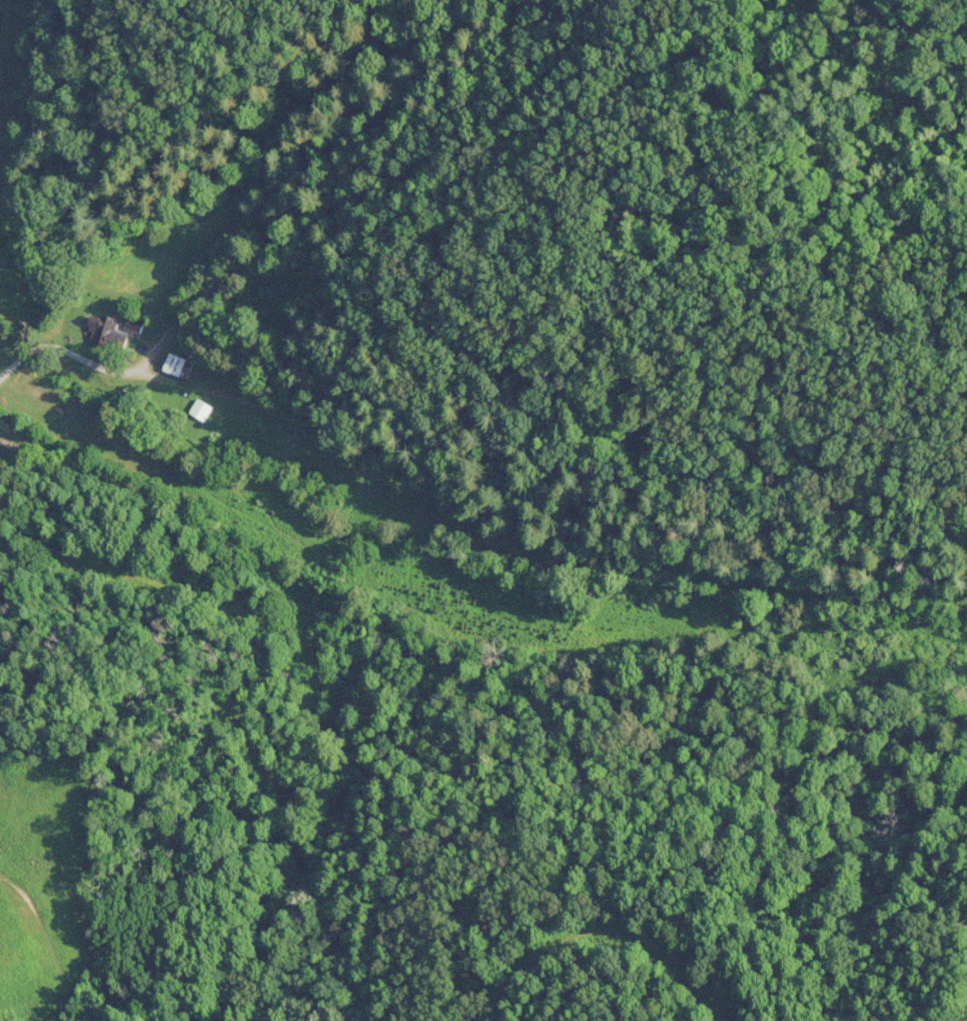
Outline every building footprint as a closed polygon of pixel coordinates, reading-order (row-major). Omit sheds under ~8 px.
[(151,371),(176,378),(182,358),(157,351),(151,371)] [(181,411),(194,421),(203,409),(190,399),(181,411)]
